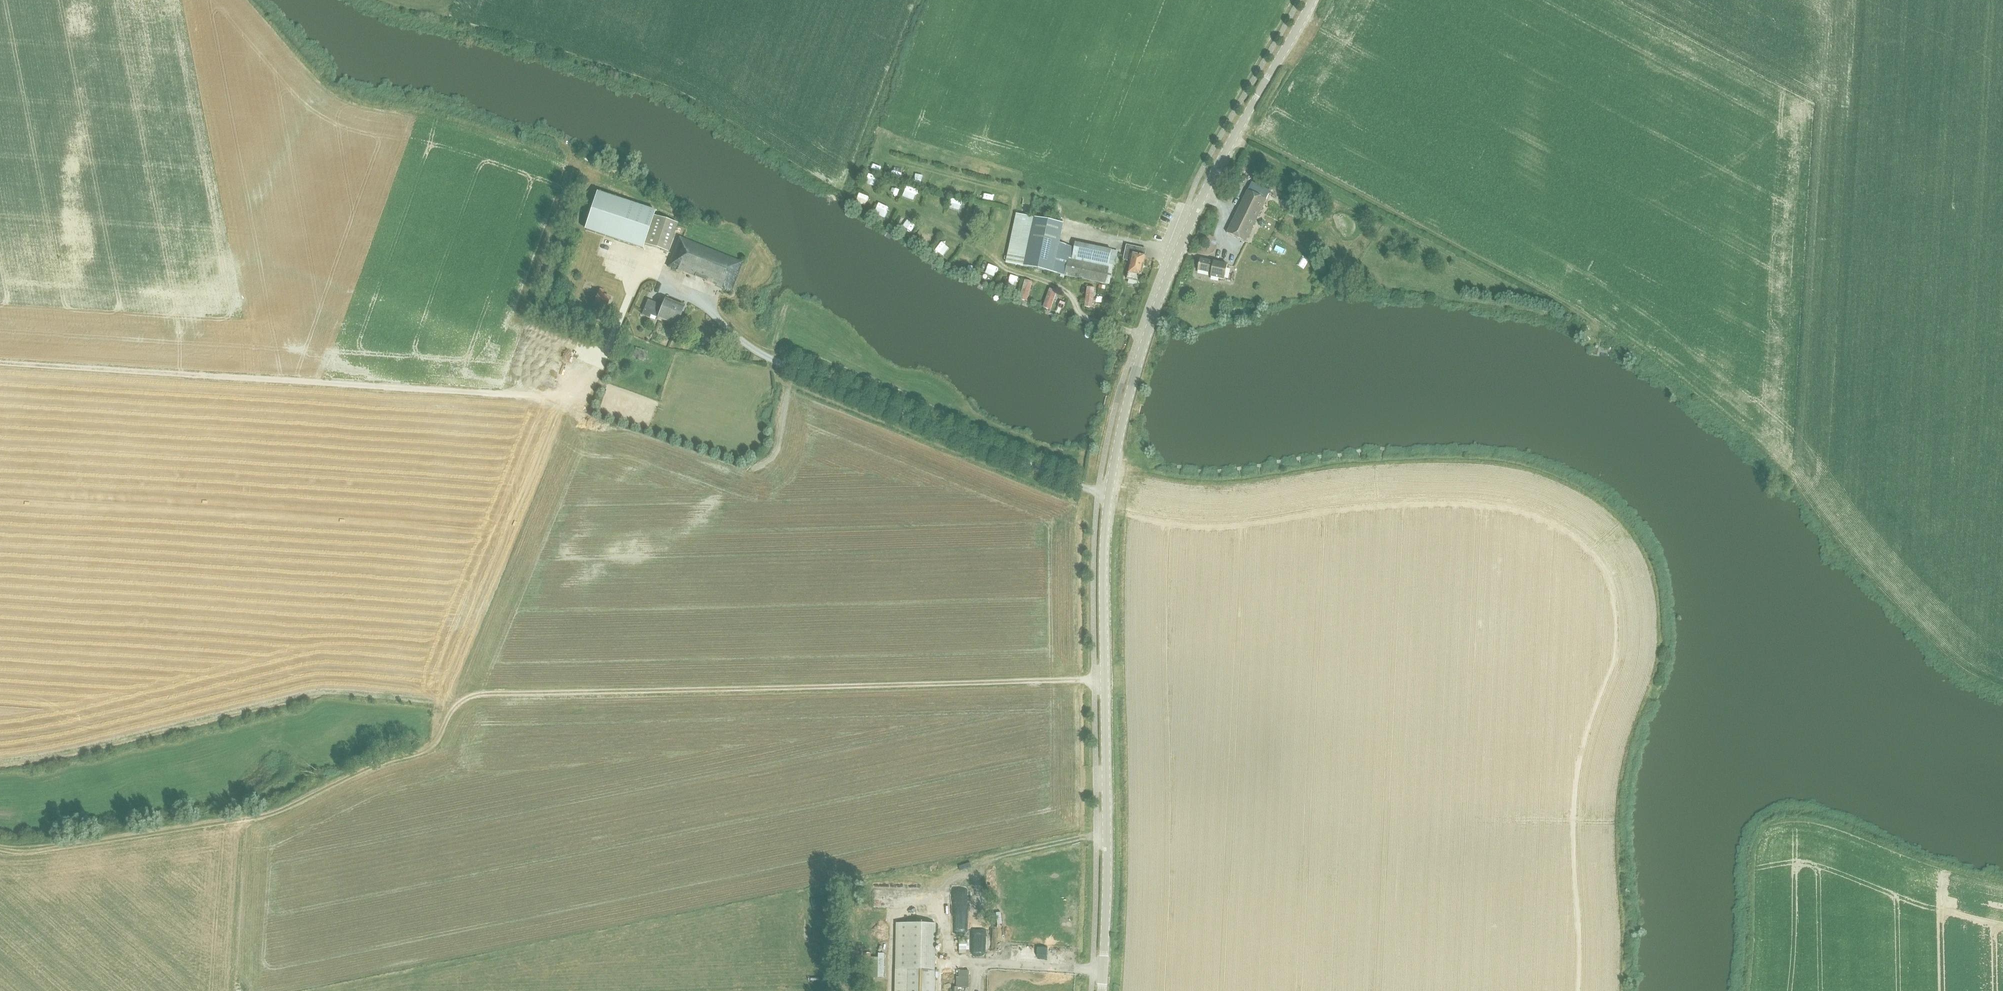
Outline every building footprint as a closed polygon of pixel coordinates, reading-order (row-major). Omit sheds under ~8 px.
[(1246,242),(1266,200),(1271,192),(1252,183),(1247,191),(1227,233),(1246,242)] [(655,211),(597,192),(584,230),(642,249),(655,211)] [(1290,193),(1288,197),(1297,202),(1300,198),(1290,193)] [(1017,215),(1008,253),(1024,257),(1033,219),(1017,215)] [(667,253),(677,224),(654,216),(644,245),(667,253)] [(1008,253),(1006,263),(1053,273),(1059,246),(1064,226),(1033,219),(1024,257),(1008,253)] [(731,292),(743,262),(679,237),(667,267),(731,292)] [(1105,284),(1108,270),(1069,262),(1072,248),(1059,246),(1053,273),(1105,284)] [(1146,257),(1147,251),(1127,246),(1124,260),(1131,262),(1127,280),(1140,283),(1141,276),(1142,277),(1146,258),(1146,257)] [(1224,280),(1227,265),(1200,259),(1198,271),(1211,274),(1211,277),(1224,280)] [(599,289),(592,305),(605,310),(610,298),(602,295),(604,291),(599,289)] [(649,316),(651,317),(676,326),(683,307),(664,300),(661,307),(654,304),(647,301),(642,316),(648,319),(649,316)] [(636,347),(632,356),(643,361),(647,352),(636,347)] [(937,923),(898,922),(898,944),(897,990),(936,990),(937,923)] [(969,941),(960,941),(960,954),(970,954),(969,941)] [(969,971),(959,971),(959,977),(957,977),(956,987),(953,987),(953,990),(958,990),(958,987),(969,987),(969,971)]
